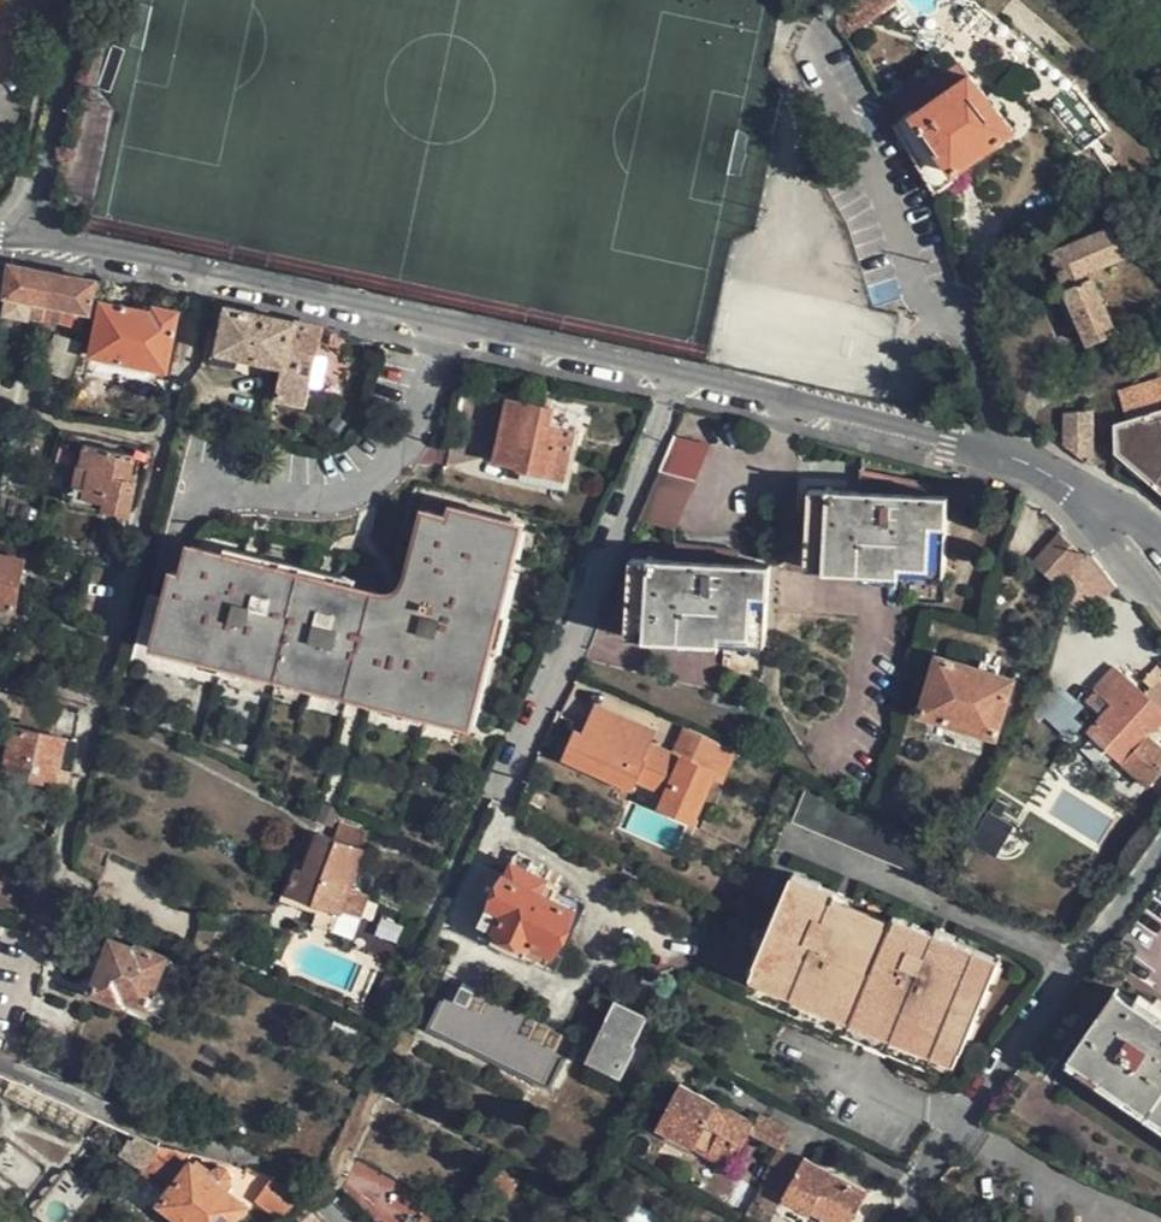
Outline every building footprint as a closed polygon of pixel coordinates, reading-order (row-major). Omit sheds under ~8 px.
[(893,0),(845,0),(838,5),(852,27),(893,0)] [(885,103),(900,125),(971,73),(961,62),(937,77),(922,87),(916,78),(907,83),(908,87),(885,103)] [(936,190),(937,191),(955,178),(952,172),(1014,127),(971,73),(900,125),(902,129),(936,190)] [(1052,251),(1061,275),(1067,289),(1065,292),(1069,303),(1087,343),(1118,330),(1108,306),(1093,271),(1124,256),(1130,253),(1116,225),(1052,251)] [(7,263),(6,263),(0,292),(6,295),(3,307),(24,311),(24,309),(27,300),(44,303),(51,272),(7,263)] [(96,281),(51,272),(44,303),(63,307),(63,310),(66,314),(70,316),(74,314),(77,309),(83,311),(85,301),(93,302),(96,281)] [(42,312),(44,303),(27,300),(24,309),(42,312)] [(178,311),(152,306),(150,311),(100,302),(88,355),(166,372),(178,311)] [(324,326),(223,304),(214,348),(281,363),(274,399),(304,405),(324,326)] [(68,377),(80,342),(54,334),(44,369),(68,377)] [(1160,400),(1160,375),(1115,389),(1122,412),(1160,400)] [(554,408),(508,398),(495,460),(519,465),(519,469),(567,478),(579,431),(551,425),(554,408)] [(1070,448),(1094,465),(1093,432),(1092,418),(1092,413),(1069,415),(1070,448)] [(1109,476),(1112,479),(1110,431),(1093,432),(1094,465),(1109,476)] [(709,445),(673,435),(639,518),(675,528),(709,445)] [(67,496),(98,504),(100,497),(131,504),(137,474),(132,472),(134,458),(80,447),(78,460),(75,461),(67,496)] [(944,572),(948,493),(932,492),(812,488),(808,566),(944,572)] [(129,516),(131,504),(100,497),(98,504),(98,510),(129,516)] [(451,515),(425,509),(408,575),(403,583),(398,588),(384,591),(253,559),(194,543),(178,605),(149,597),(138,639),(329,687),(472,723),(524,523),(454,504),(451,515)] [(1085,552),(1062,532),(1036,562),(1058,583),(1069,571),(1085,552)] [(14,608),(26,550),(0,545),(0,606),(14,608)] [(1094,552),(1085,552),(1069,571),(1093,604),(1119,585),(1094,552)] [(765,642),(771,566),(740,564),(633,559),(629,635),(765,642)] [(1069,571),(1063,598),(1077,615),(1093,604),(1069,571)] [(1016,678),(939,655),(920,713),(997,737),(1016,678)] [(1093,685),(1099,690),(1089,703),(1102,713),(1087,730),(1148,786),(1160,772),(1160,744),(1152,737),(1160,728),(1160,678),(1149,667),(1140,675),(1149,682),(1143,689),(1112,663),(1093,685)] [(1083,698),(1089,703),(1099,690),(1093,685),(1083,698)] [(1066,689),(1040,710),(1064,738),(1090,717),(1066,689)] [(6,693),(0,691),(0,709),(21,715),(24,697),(6,693)] [(682,766),(694,741),(667,729),(665,735),(630,720),(599,706),(586,735),(577,731),(567,756),(632,784),(643,762),(638,759),(641,750),(682,766)] [(33,781),(55,786),(58,771),(65,738),(14,724),(0,783),(31,789),(33,781)] [(69,773),(58,771),(55,786),(65,789),(69,773)] [(946,885),(956,863),(932,852),(936,844),(806,790),(793,821),(946,885)] [(971,844),(996,855),(1010,826),(985,814),(971,844)] [(353,888),(366,849),(319,832),(305,871),(297,868),(289,890),(363,917),(371,896),(353,888)] [(491,939),(557,969),(567,949),(560,945),(579,907),(559,898),(563,887),(550,880),(551,877),(519,862),(513,874),(505,870),(492,897),(505,902),(492,928),(494,930),(491,939)] [(833,901),(836,890),(794,873),(743,993),(947,1080),(1000,958),(937,932),(934,939),(916,930),(910,941),(890,933),(893,926),(833,901)] [(937,932),(836,890),(833,901),(893,926),(890,933),(910,941),(916,930),(934,939),(937,932)] [(93,990),(97,993),(124,1003),(128,996),(149,1005),(168,954),(141,944),(139,948),(110,938),(108,947),(103,946),(96,965),(101,968),(93,990)] [(170,1010),(188,962),(168,954),(149,1005),(147,1011),(167,1019),(170,1010)] [(452,981),(428,1030),(543,1086),(567,1038),(452,981)] [(1152,1003),(1148,1009),(1136,1001),(1117,988),(1063,1066),(1160,1132),(1160,1009),(1152,1003)] [(1140,995),(1136,1001),(1148,1009),(1152,1003),(1140,995)] [(124,1003),(147,1011),(149,1005),(128,996),(124,1003)] [(626,1068),(634,1052),(639,1043),(631,1040),(644,1012),(619,1000),(590,1060),(623,1075),(626,1068)] [(697,1059),(674,1049),(670,1061),(691,1071),(697,1059)] [(648,1059),(634,1052),(626,1068),(639,1075),(648,1059)] [(750,1132),(781,1148),(791,1129),(761,1112),(755,1122),(681,1082),(657,1127),(732,1166),(750,1132)] [(152,1143),(132,1134),(119,1154),(141,1170),(142,1168),(150,1157),(160,1145),(152,1143)] [(781,1148),(763,1177),(786,1190),(782,1198),(810,1213),(813,1211),(833,1221),(852,1221),(869,1189),(805,1156),(802,1159),(781,1148)] [(150,1157),(142,1168),(164,1183),(178,1165),(150,1157)] [(224,1188),(229,1180),(229,1173),(228,1170),(225,1166),(221,1165),(216,1166),(212,1169),(208,1174),(191,1161),(160,1204),(184,1221),(232,1221),(247,1203),(224,1188)] [(270,1178),(269,1177),(259,1190),(288,1214),(292,1218),(298,1212),(308,1202),(283,1185),(270,1178)] [(308,1202),(298,1212),(307,1221),(315,1221),(321,1215),(308,1202)]
